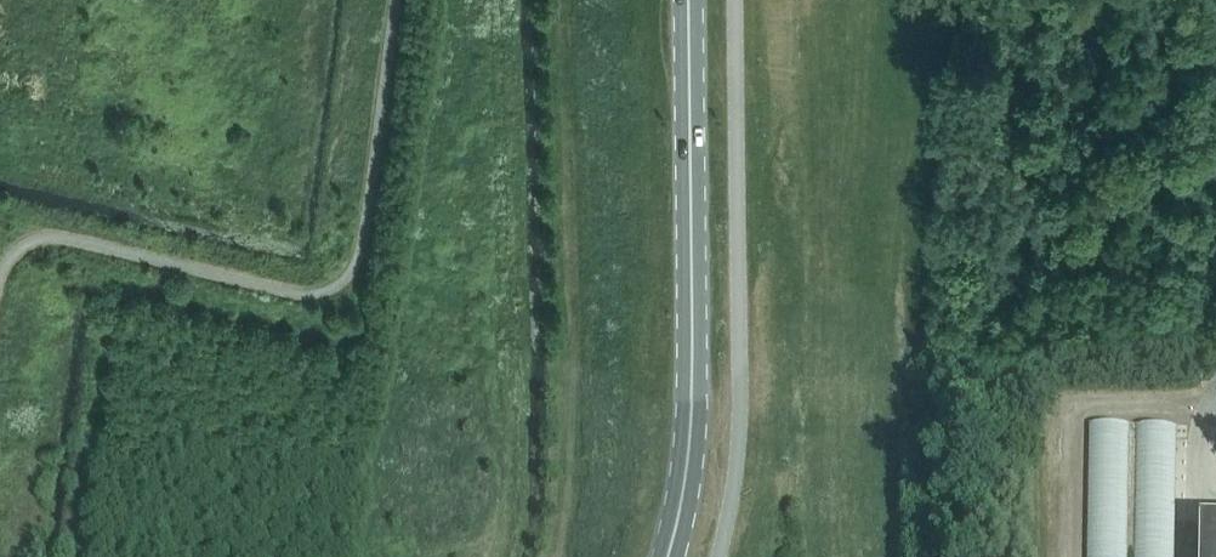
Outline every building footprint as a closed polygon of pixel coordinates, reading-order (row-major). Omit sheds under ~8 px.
[(1197,516),(1197,556),(1215,556),(1215,516),(1197,516)]
